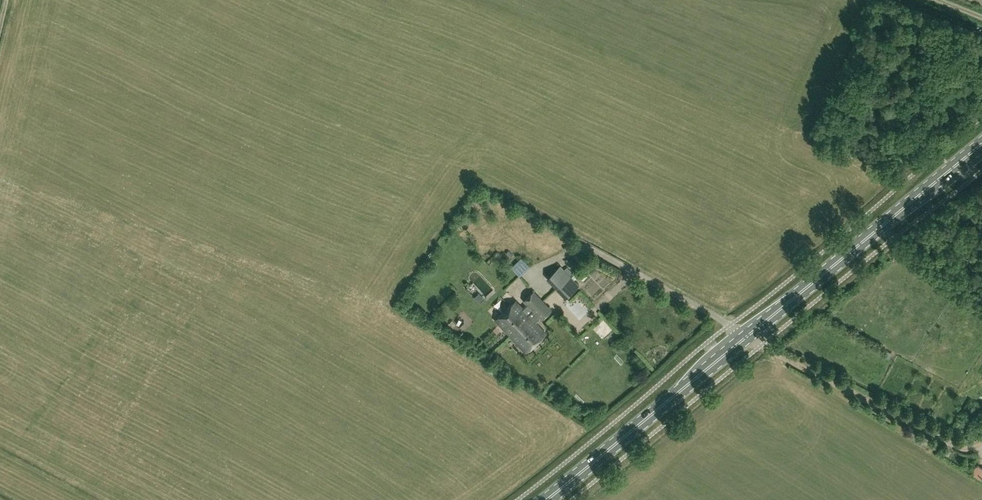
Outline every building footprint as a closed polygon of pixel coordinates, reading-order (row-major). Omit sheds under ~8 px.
[(556,289),(569,276),(559,266),(546,279),(556,289)] [(606,288),(613,278),(607,274),(600,283),(606,288)] [(474,284),(491,299),(498,291),(482,276),(474,284)] [(565,299),(579,286),(569,276),(556,289),(565,299)] [(532,311),(542,302),(533,292),(523,301),(526,305),(522,308),(515,301),(495,319),(510,335),(530,317),(528,314),(532,311)] [(569,306),(583,322),(592,313),(578,298),(569,306)] [(541,319),(550,310),(542,302),(532,311),(528,314),(530,317),(510,335),(525,351),(545,333),(535,322),(540,318),(541,319)] [(981,464),(974,473),(981,479),(981,465),(981,464)]
